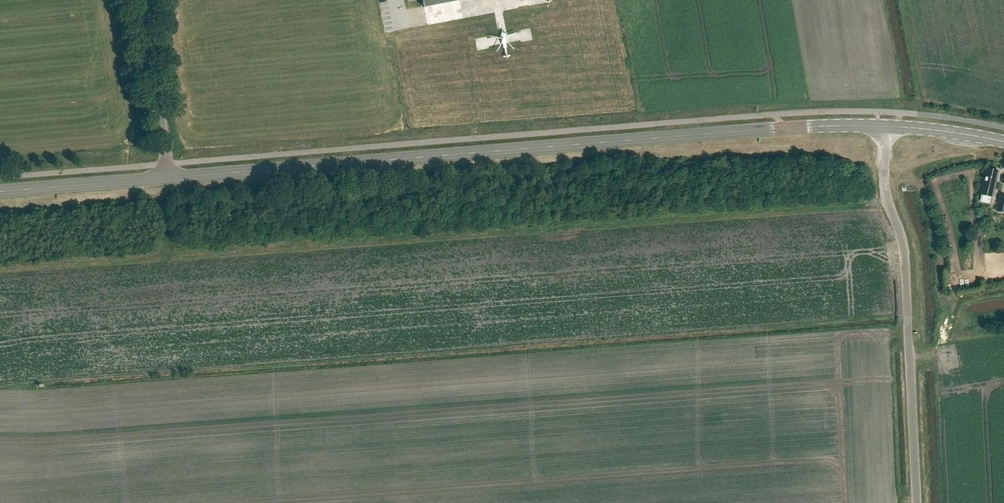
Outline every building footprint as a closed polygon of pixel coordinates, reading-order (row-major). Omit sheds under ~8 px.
[(994,197),(996,188),(998,180),(997,180),(999,171),(989,168),(987,176),(986,176),(982,194),(983,194),(981,202),(991,204),(993,197),(994,197)]
